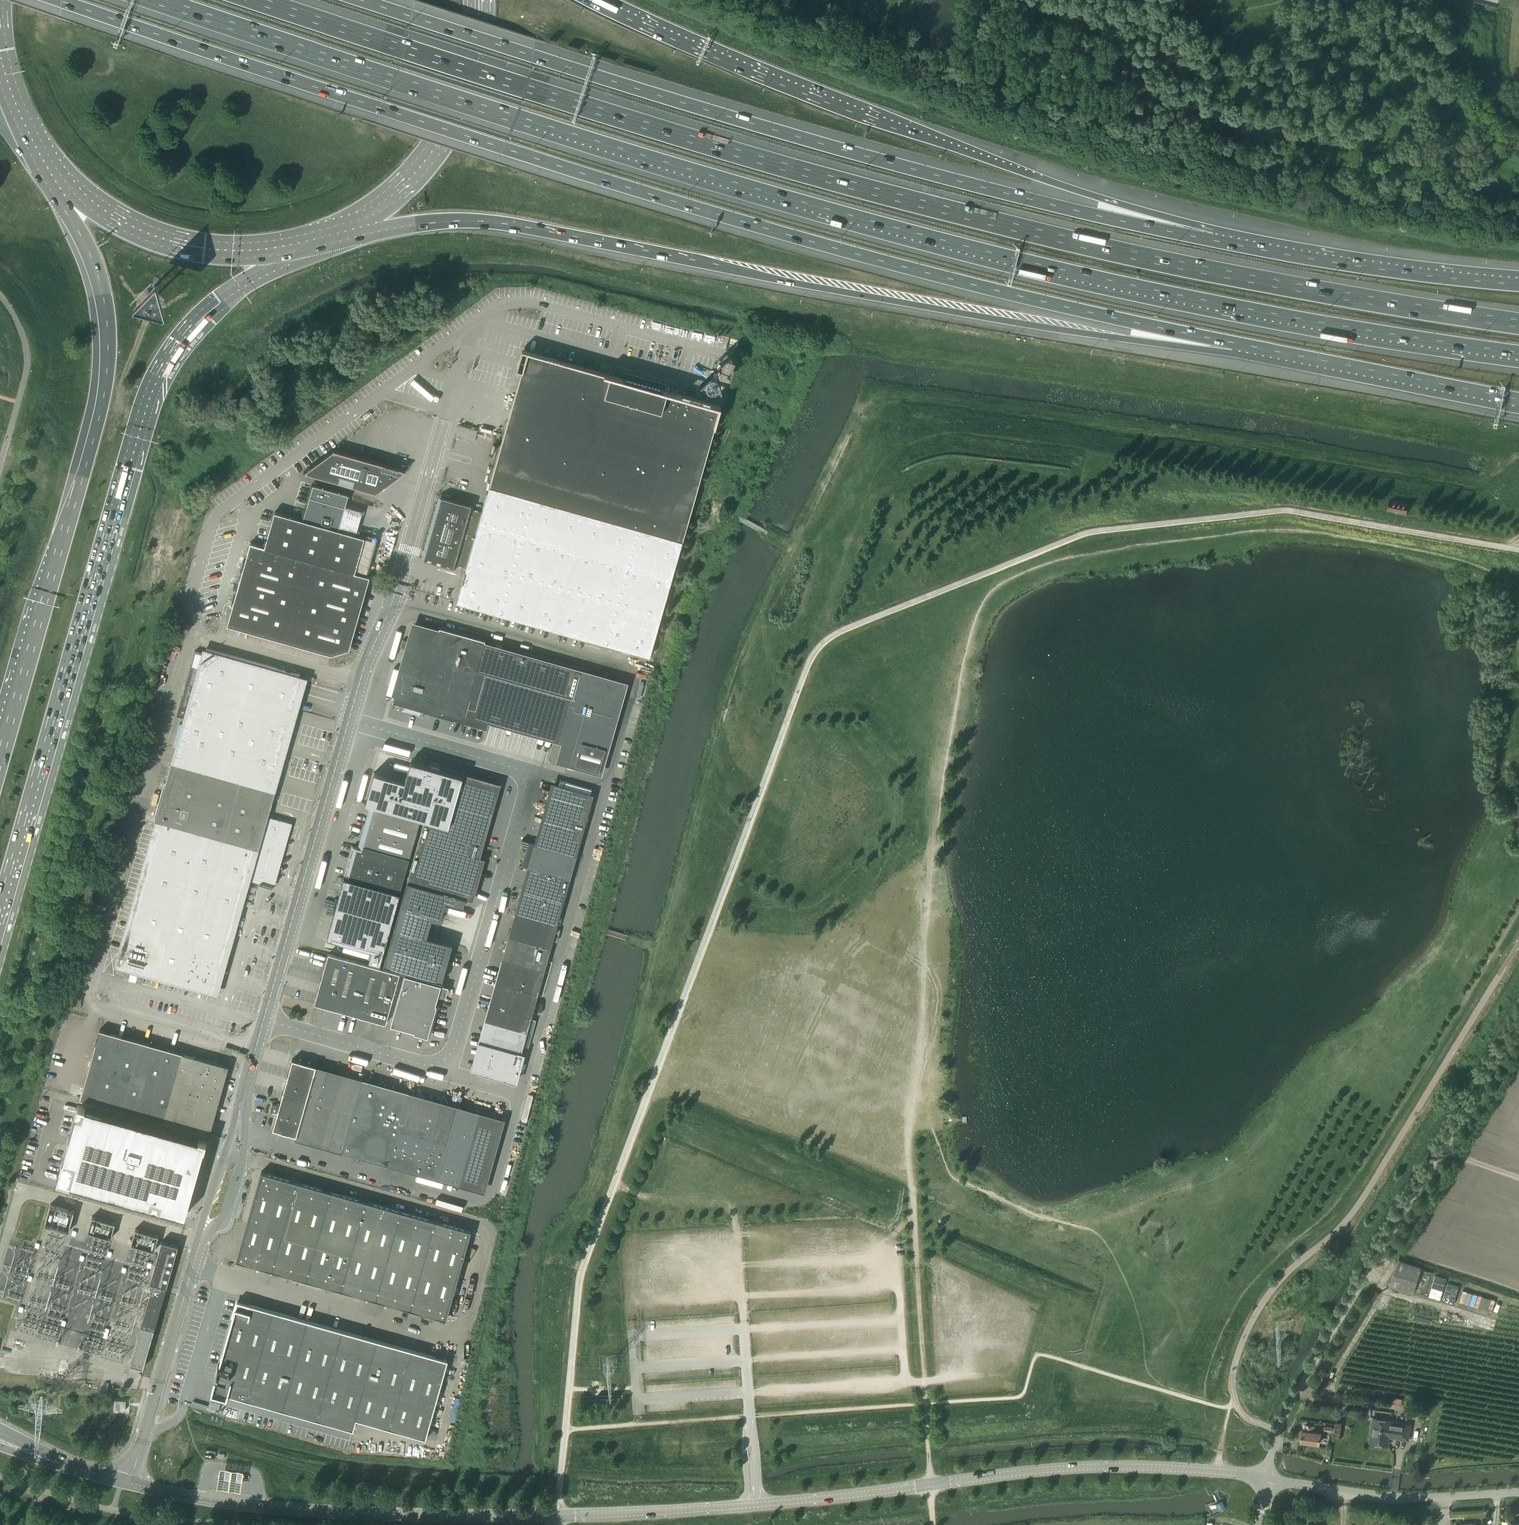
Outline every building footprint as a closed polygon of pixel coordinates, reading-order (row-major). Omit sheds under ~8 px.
[(528,351),(489,485),(686,541),(724,406),(666,390),(667,385),(628,374),(627,379),(528,351)] [(704,363),(702,365),(701,367),(701,369),(701,372),(703,374),(704,375),(706,376),(709,376),(711,375),(713,373),(714,372),(714,370),(714,368),(714,366),(713,364),(711,363),(708,362),(706,362),(704,363)] [(406,470),(334,450),(303,472),(375,493),(406,470)] [(274,512),(264,547),(354,573),(364,538),(338,530),(348,495),(313,485),(303,520),(274,512)] [(686,541),(489,485),(482,512),(466,567),(456,601),(653,657),(686,541)] [(1408,514),(1410,501),(1391,499),(1389,511),(1408,514)] [(466,567),(482,512),(440,500),(425,556),(435,559),(434,562),(442,565),(443,561),(466,567)] [(711,504),(706,525),(713,527),(719,506),(711,504)] [(264,547),(250,543),(227,625),(331,654),(349,649),(369,577),(354,573),(264,547)] [(438,632),(415,626),(393,701),(486,728),(494,700),(562,720),(558,734),(567,736),(560,759),(599,770),(623,685),(569,669),(570,665),(540,656),(538,661),(483,645),(485,640),(439,627),(438,632)] [(401,642),(399,649),(406,651),(408,644),(401,642)] [(158,820),(118,964),(212,991),(244,875),(271,882),(287,826),(260,818),(299,679),(205,653),(168,783),(164,782),(154,819),(158,820)] [(405,782),(374,774),(365,802),(377,806),(421,818),(425,819),(440,823),(448,794),(454,773),(411,761),(405,782)] [(497,785),(454,773),(448,794),(440,823),(425,819),(407,882),(465,898),(497,785)] [(498,998),(486,1042),(518,1051),(518,1050),(527,1052),(536,1020),(527,1017),(548,944),(578,836),(589,796),(557,787),(541,846),(528,842),(522,865),(535,869),(498,998)] [(377,806),(376,807),(367,842),(366,842),(362,841),(360,848),(352,846),(344,875),(400,891),(420,818),(377,806)] [(399,893),(344,877),(327,938),(371,950),(368,961),(379,964),(399,893)] [(465,898),(407,882),(384,966),(442,982),(452,943),(427,936),(432,918),(440,921),(445,902),(462,907),(465,898)] [(314,1004),(354,1015),(385,1024),(399,973),(328,953),(314,1004)] [(145,974),(131,970),(128,980),(142,984),(145,974)] [(440,985),(404,975),(390,1025),(426,1035),(433,1008),(440,985)] [(99,1030),(80,1099),(198,1132),(209,1135),(228,1066),(217,1063),(99,1030)] [(486,1042),(477,1072),(515,1083),(523,1053),(517,1052),(518,1051),(486,1042)] [(316,1066),(292,1059),(272,1129),(482,1188),(499,1125),(314,1073),(316,1066)] [(278,1105),(272,1104),(270,1111),(277,1113),(278,1105)] [(62,1160),(57,1180),(71,1184),(71,1183),(75,1185),(173,1212),(173,1213),(185,1216),(192,1191),(192,1190),(197,1173),(202,1155),(204,1148),(204,1149),(206,1141),(199,1139),(198,1139),(131,1120),(85,1108),(85,1107),(78,1105),(75,1113),(76,1113),(63,1160),(62,1160)] [(470,1231),(261,1172),(237,1260),(445,1319),(470,1231)] [(46,1225),(70,1229),(74,1209),(50,1204),(46,1225)] [(93,1215),(89,1230),(111,1237),(116,1222),(93,1215)] [(132,1243),(155,1250),(160,1234),(136,1228),(132,1243)] [(153,1284),(129,1365),(142,1369),(175,1255),(178,1246),(162,1242),(159,1250),(150,1283),(153,1284)] [(1424,1297),(1432,1272),(1421,1269),(1421,1268),(1398,1260),(1389,1286),(1412,1294),(1413,1293),(1424,1297)] [(1441,1299),(1444,1289),(1433,1286),(1430,1295),(1441,1299)] [(447,1360),(237,1301),(215,1379),(227,1382),(224,1392),(352,1429),(356,1418),(425,1437),(447,1360)] [(1418,1309),(1416,1308),(1413,1319),(1431,1324),(1434,1313),(1432,1313),(1432,1311),(1430,1310),(1429,1312),(1421,1309),(1421,1308),(1418,1307),(1418,1309)] [(1402,1399),(1394,1397),(1393,1403),(1401,1405),(1402,1399)] [(125,1400),(115,1400),(115,1410),(125,1410),(125,1400)] [(207,1405),(192,1401),(191,1405),(206,1410),(207,1405)] [(1408,1440),(1411,1424),(1392,1422),(1392,1420),(1373,1417),(1370,1442),(1388,1445),(1390,1437),(1408,1440)] [(1319,1443),(1321,1433),(1313,1432),(1314,1426),(1305,1425),(1305,1430),(1302,1430),(1301,1440),(1319,1443)] [(429,1428),(426,1439),(430,1440),(433,1439),(435,1430),(429,1428)] [(217,1472),(215,1486),(239,1490),(241,1475),(242,1470),(218,1466),(217,1472)] [(1217,1491),(1210,1494),(1212,1499),(1219,1515),(1227,1512),(1219,1495),(1217,1491)]
